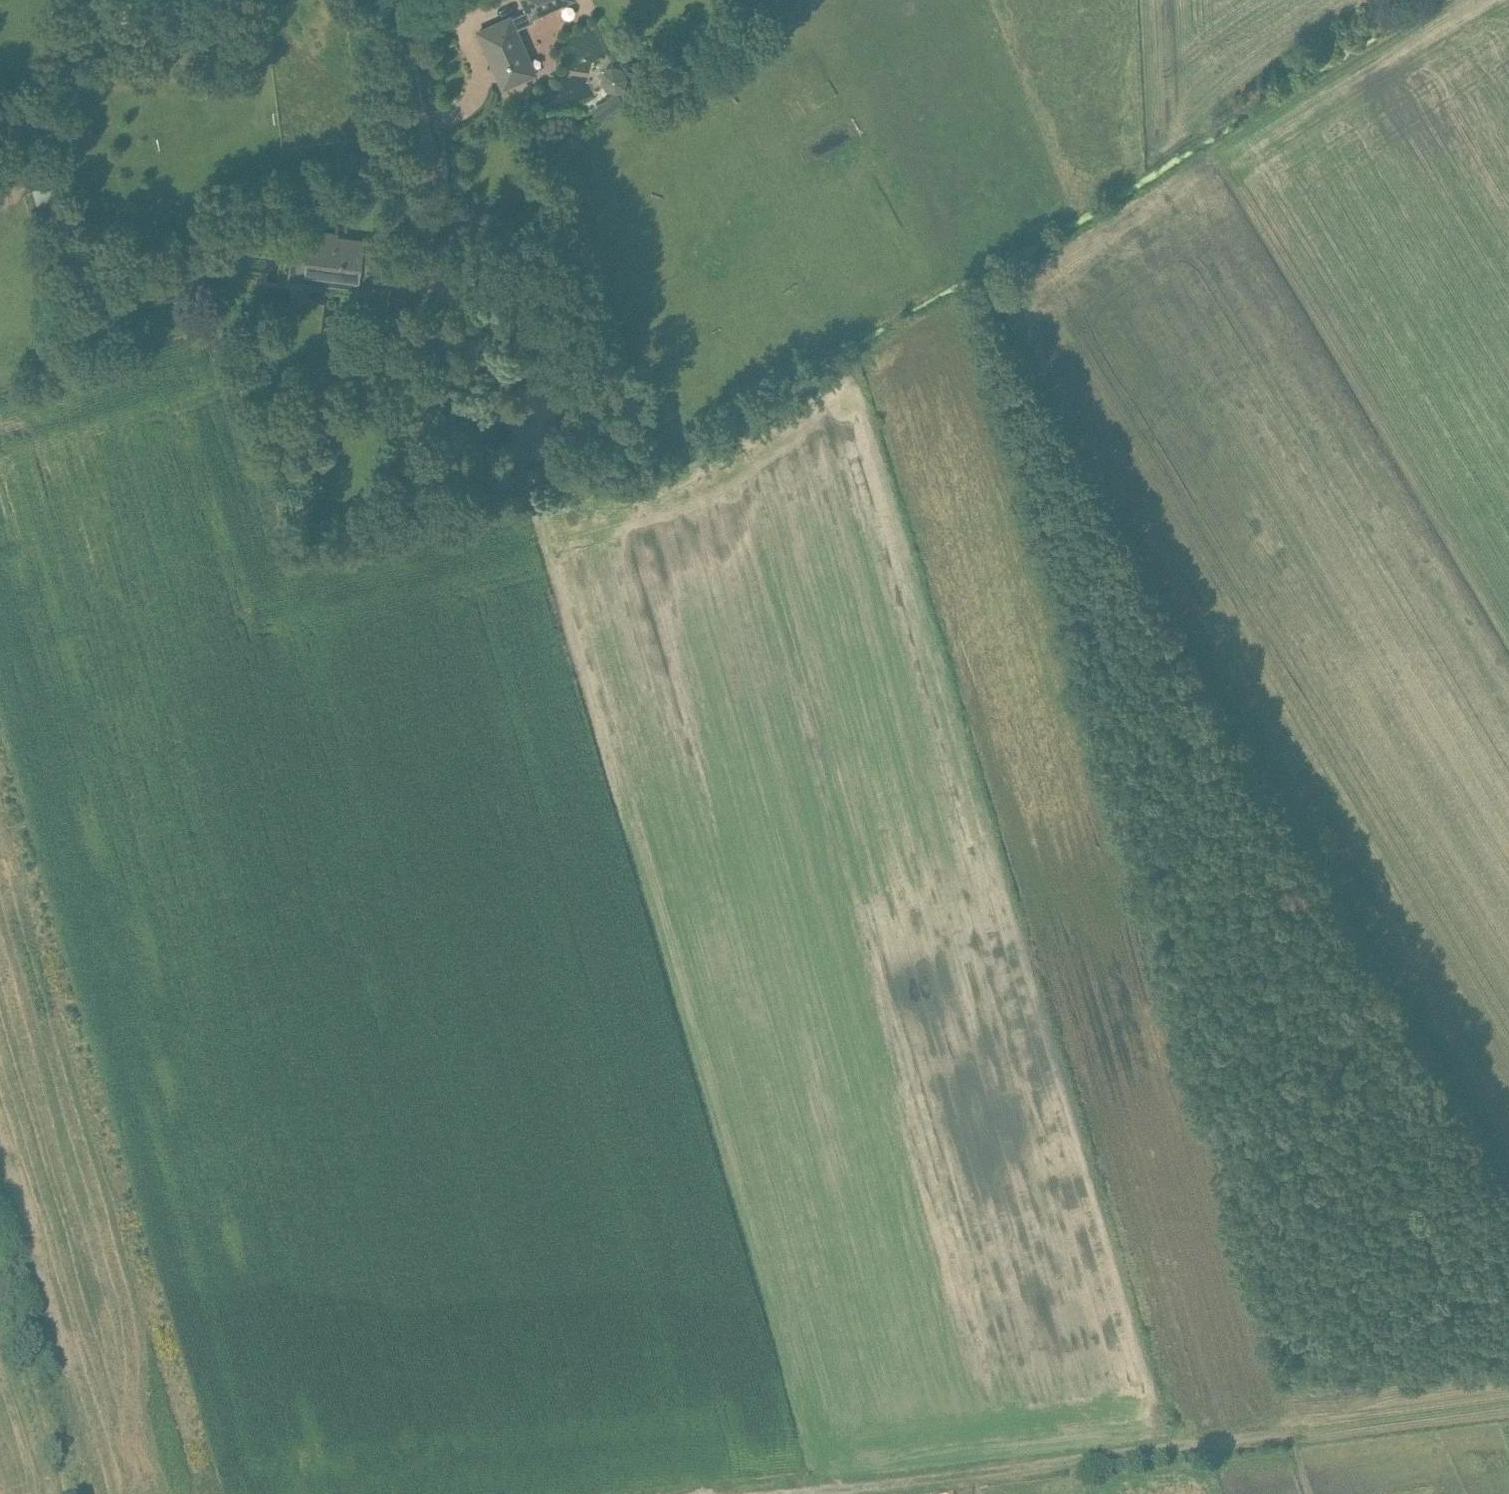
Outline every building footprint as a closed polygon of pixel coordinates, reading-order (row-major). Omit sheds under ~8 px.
[(528,9),(510,17),(478,31),(488,51),(489,51),(495,64),(494,65),(503,86),(526,75),(519,58),(526,55),(515,28),(534,20),(532,15),(565,0),(524,0),(528,9)] [(616,88),(625,101),(632,96),(623,84),(625,75),(619,67),(610,65),(602,70),(601,79),(606,87),(615,89),(616,88)] [(406,274),(409,249),(349,242),(350,238),(295,231),(291,264),(306,266),(305,279),(367,286),(364,315),(386,318),(391,275),(403,277),(406,274)]
